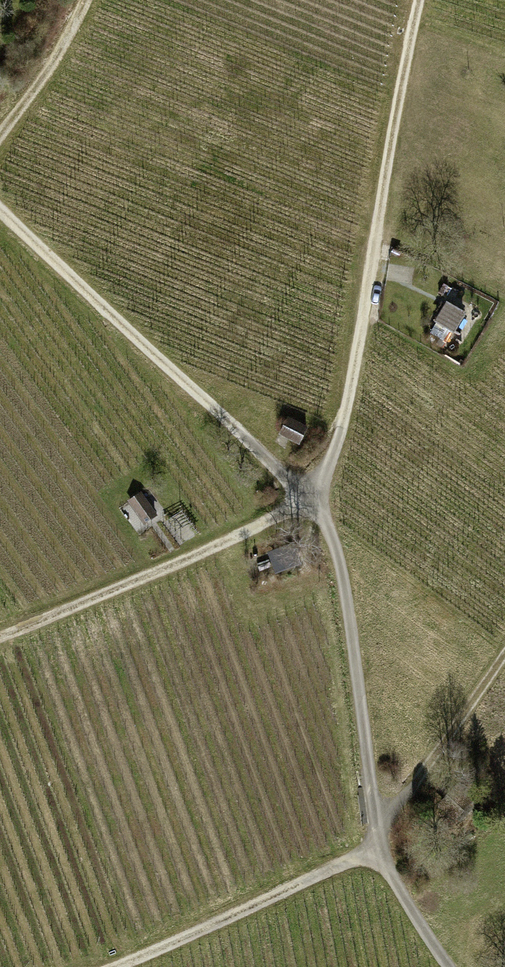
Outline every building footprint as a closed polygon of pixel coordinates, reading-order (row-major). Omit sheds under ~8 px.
[(471,315),(449,304),(438,324),(460,336),(471,315)] [(311,425),(287,415),(278,437),(302,447),(311,425)] [(148,492),(128,508),(144,530),(165,514),(148,492)] [(404,763),(397,777),(406,782),(414,768),(404,763)]
